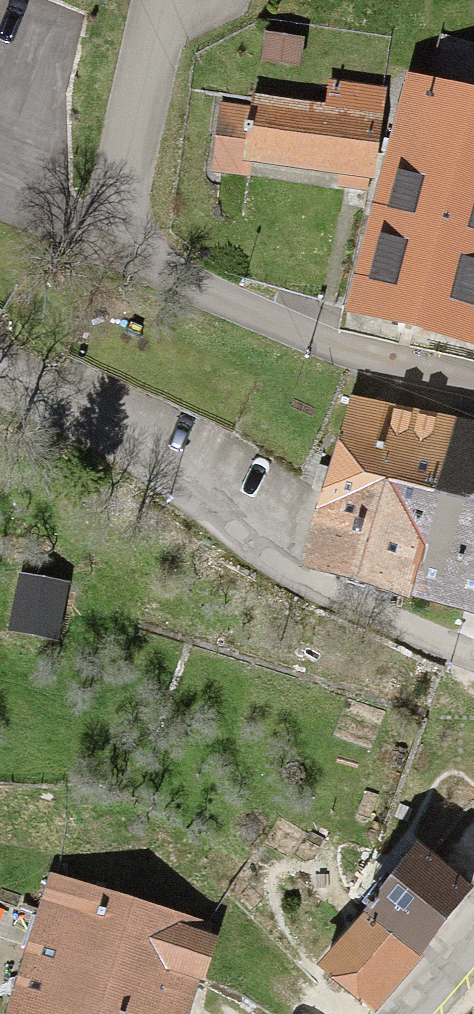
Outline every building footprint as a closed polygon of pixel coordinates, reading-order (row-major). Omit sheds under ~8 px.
[(243,119),(213,115),(207,169),(249,174),(250,170),(381,184),(349,312),(473,344),(473,102),(406,85),(402,99),(325,91),(323,111),(245,103),(243,119)] [(342,400),(308,558),(473,594),(473,429),(342,400)] [(18,574),(9,620),(60,630),(68,584),(18,574)] [(309,971),(362,1013),(369,1013),(467,894),(410,848),(309,971)] [(11,1013),(192,1013),(218,929),(52,879),(11,1013)]
